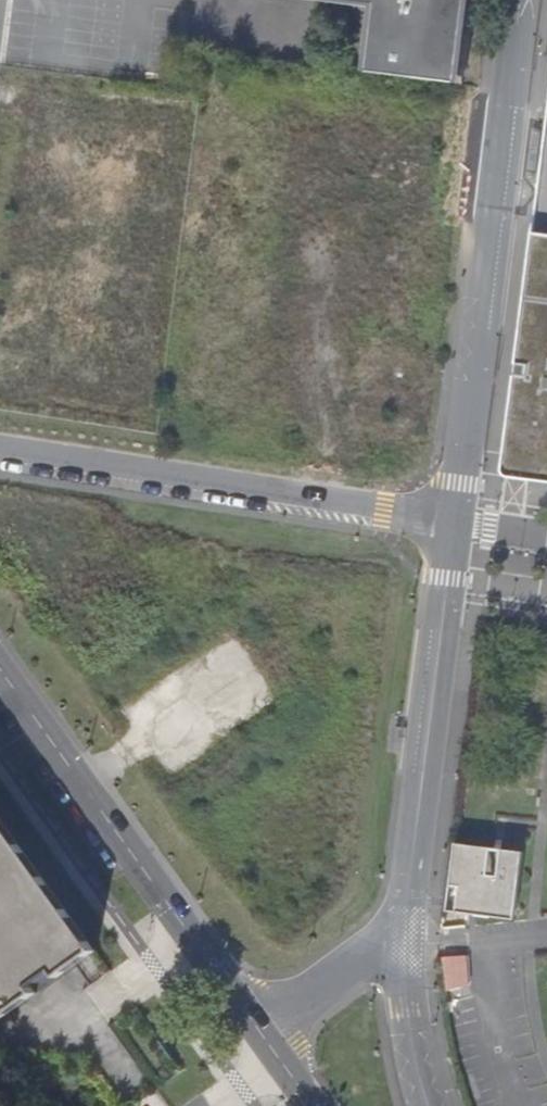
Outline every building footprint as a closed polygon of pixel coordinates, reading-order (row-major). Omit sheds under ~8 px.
[(376,8),(377,0),(308,0),(376,8)] [(462,87),(474,0),(377,0),(376,8),(367,75),(462,87)] [(510,474),(546,478),(546,114),(510,474)] [(0,812),(0,1009),(4,1015),(98,948),(0,812)] [(456,844),(447,911),(460,913),(515,920),(523,852),(456,844)] [(473,983),(470,953),(446,956),(450,986),(473,983)]
